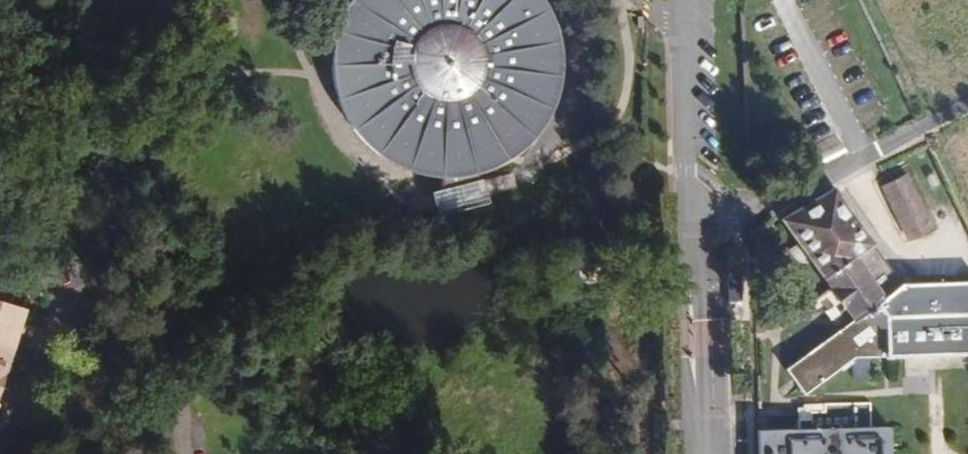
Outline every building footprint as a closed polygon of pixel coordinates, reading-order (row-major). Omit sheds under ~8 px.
[(341,101),(343,106),(347,115),(352,123),(358,131),(367,142),(375,149),(383,155),(396,163),(405,167),(419,171),(429,174),(439,175),(449,175),(459,175),(473,172),(483,169),(493,166),(506,159),(514,153),(522,147),(529,140),(536,133),(542,125),(547,116),(552,107),(555,98),(558,88),(560,78),(561,63),(561,53),(560,43),(558,33),(553,19),(549,10),(544,2),(543,0),(352,0),(347,8),(343,17),(339,26),(337,36),(334,51),(334,61),(334,70),(335,80),(338,92),(341,101)] [(906,174),(884,186),(910,239),(933,228),(906,174)] [(782,220),(854,320),(784,369),(804,395),(854,358),(967,355),(967,281),(901,283),(834,189),(782,220)] [(12,347),(25,308),(0,300),(0,343),(12,347)] [(12,347),(0,343),(0,386),(12,347)] [(870,359),(852,360),(853,379),(870,378),(870,359)] [(889,428),(871,428),(870,404),(823,405),(823,408),(823,412),(810,412),(810,418),(797,419),(798,430),(759,431),(759,453),(889,453),(889,428)]
